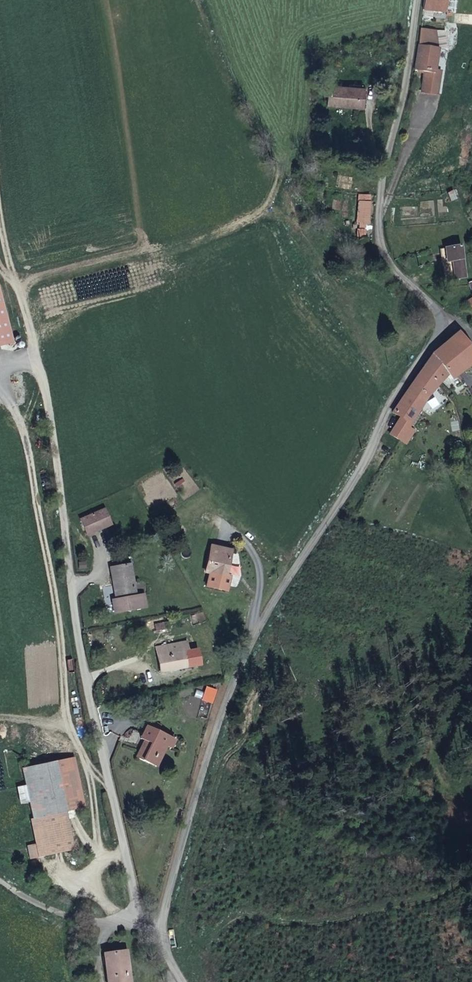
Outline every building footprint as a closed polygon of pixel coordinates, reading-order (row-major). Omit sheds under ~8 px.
[(447,0),(425,0),(424,11),(445,14),(447,0)] [(423,92),(441,96),(444,73),(437,72),(440,49),(439,32),(421,30),(414,70),(426,72),(423,92)] [(360,110),(363,88),(331,83),(328,105),(360,110)] [(371,195),(358,195),(358,221),(360,221),(360,224),(369,224),(369,220),(370,220),(371,195)] [(466,279),(462,247),(444,249),(446,263),(452,263),(454,280),(466,279)] [(12,344),(0,297),(0,347),(12,344)] [(457,332),(431,355),(449,376),(453,381),(471,367),(471,352),(457,332)] [(411,425),(449,376),(431,355),(392,413),(400,418),(411,425)] [(411,425),(400,418),(398,421),(409,428),(411,425)] [(409,428),(398,421),(390,434),(406,445),(415,432),(409,428)] [(105,508),(82,519),(89,534),(113,523),(105,508)] [(211,544),(205,571),(209,572),(206,584),(226,589),(230,575),(225,574),(230,549),(211,544)] [(131,562),(110,566),(115,598),(112,598),(114,613),(147,607),(145,592),(137,594),(131,562)] [(156,648),(162,673),(186,667),(183,656),(189,655),(185,641),(156,648)] [(194,706),(202,707),(205,694),(197,693),(194,706)] [(147,735),(138,758),(152,763),(155,755),(162,758),(168,744),(173,746),(177,736),(149,724),(145,734),(147,735)] [(73,755),(20,769),(24,783),(17,785),(21,801),(27,799),(33,818),(30,819),(36,843),(28,845),(31,858),(76,846),(66,810),(87,805),(73,755)] [(155,755),(152,763),(158,766),(162,758),(155,755)] [(109,981),(130,981),(125,949),(105,952),(109,981)]
